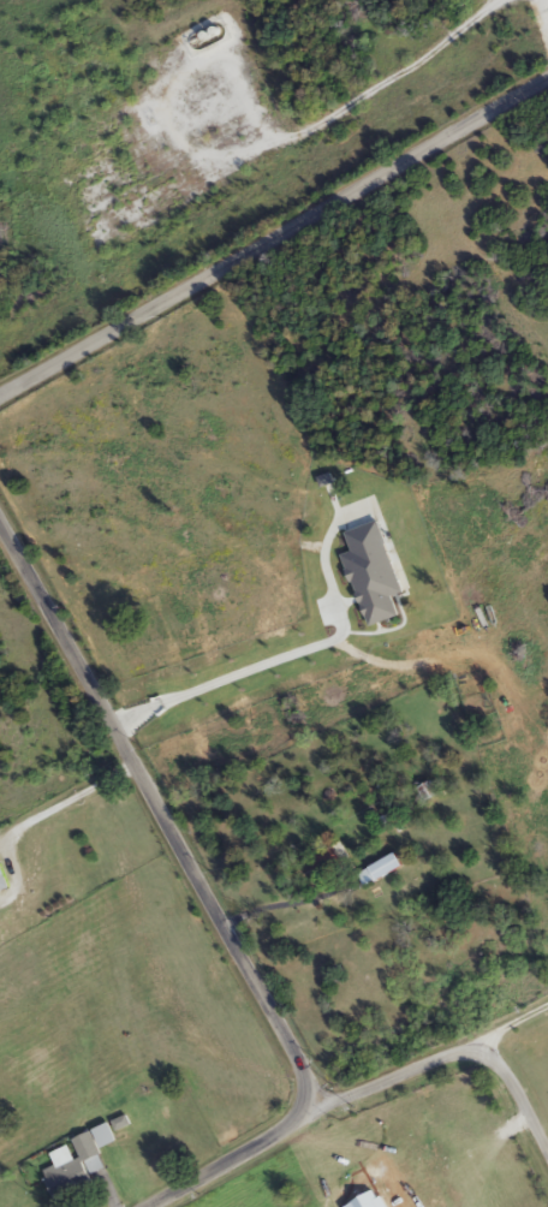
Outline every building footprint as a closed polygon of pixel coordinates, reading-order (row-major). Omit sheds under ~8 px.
[(309,863),(339,848),(349,868),(320,882),(309,863)] [(11,891),(0,895),(0,862),(11,891)] [(120,1143),(105,1150),(96,1131),(112,1125),(120,1143)] [(76,1141),(95,1134),(108,1170),(91,1176),(96,1187),(58,1201),(47,1172),(58,1169),(53,1154),(71,1147),(76,1159),(82,1157),(76,1141)]
